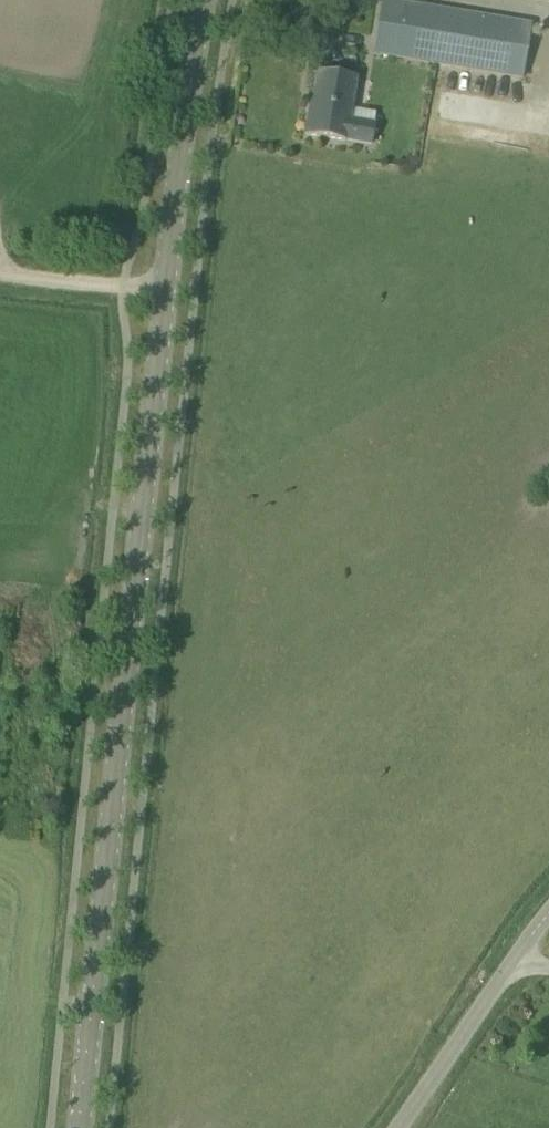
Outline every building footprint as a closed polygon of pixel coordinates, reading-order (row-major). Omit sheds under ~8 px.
[(382,0),(374,53),(520,77),(529,25),(382,0)] [(348,120),(355,77),(318,71),(315,92),(312,91),(305,134),(345,141),(345,140),(371,144),(374,124),(348,120)]
